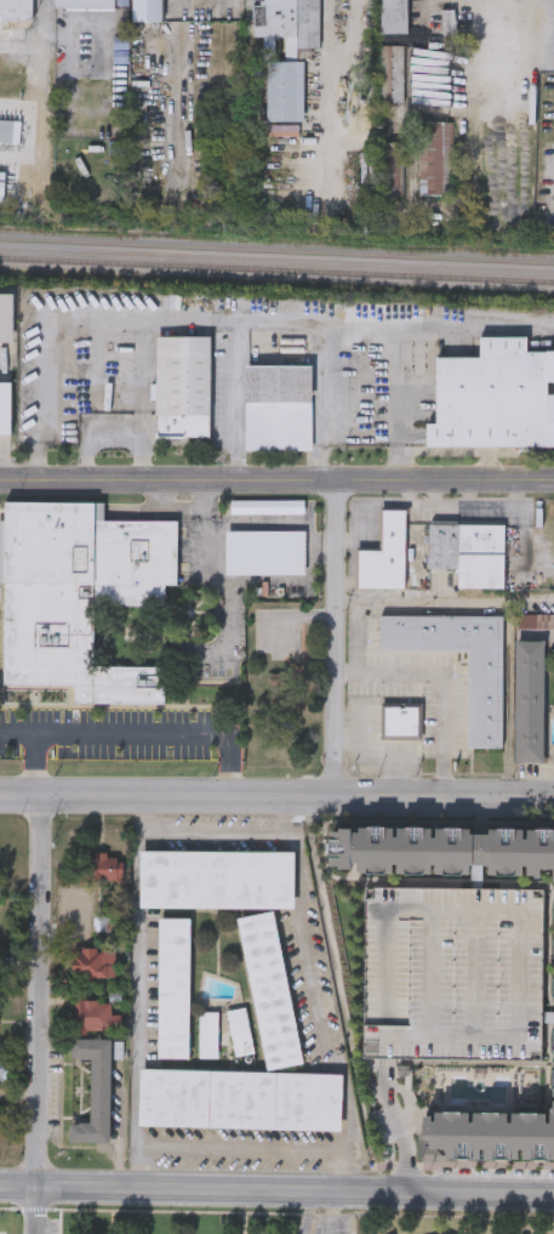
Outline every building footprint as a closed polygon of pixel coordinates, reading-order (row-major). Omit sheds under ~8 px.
[(34,21),(0,22),(0,0),(33,0),(34,21)] [(55,10),(55,0),(116,0),(116,10),(55,10)] [(133,22),(133,0),(164,0),(164,22),(133,22)] [(267,38),(265,0),(320,0),(322,46),(298,47),(298,56),(286,56),(286,36),(267,38)] [(382,33),(382,0),(409,0),(409,33),(382,33)] [(405,102),(382,102),(382,45),(405,45),(405,102)] [(304,61),(304,121),(268,121),(268,61),(304,61)] [(21,143),(0,142),(0,119),(22,120),(21,143)] [(421,193),(422,123),(446,123),(445,193),(421,193)] [(211,437),(156,437),(156,336),(211,336),(211,437)] [(529,351),(553,351),(553,448),(427,448),(427,423),(436,423),(438,358),(480,358),(480,337),(529,337),(529,351)] [(245,364),(313,364),(313,451),(246,451),(245,364)] [(11,434),(0,434),(0,382),(11,382),(11,434)] [(4,686),(5,502),(104,504),(104,522),(177,522),(177,586),(167,586),(167,604),(95,604),(95,667),(165,667),(164,705),(75,705),(76,687),(4,686)] [(407,511),(407,590),(359,590),(359,551),(383,551),(383,511),(407,511)] [(507,525),(506,590),(459,590),(459,570),(430,569),(432,524),(507,525)] [(516,612),(553,612),(553,626),(516,626),(516,612)] [(502,614),(501,746),(467,746),(468,648),(378,648),(378,613),(502,614)] [(544,639),(544,762),(516,762),(516,639),(544,639)] [(381,738),(381,703),(421,703),(421,738),(381,738)] [(330,865),(342,865),(342,869),(359,869),(359,874),(553,874),(553,830),(331,830),(330,865)] [(541,847),(540,887),(489,885),(488,907),(542,909),(543,898),(553,898),(553,848),(541,847)] [(139,851),(293,853),(292,910),(139,908),(139,851)] [(124,880),(80,880),(80,852),(124,852),(124,880)] [(236,920),(273,912),(304,1064),(268,1071),(236,920)] [(159,920),(193,920),(193,1058),(159,1058),(159,920)] [(74,946),(116,946),(116,977),(74,977),(74,946)] [(542,998),(518,998),(518,1050),(542,1050),(542,998)] [(122,1031),(74,1031),(74,999),(112,999),(112,1013),(122,1013),(122,1031)] [(235,1057),(225,1011),(245,1006),(255,1053),(235,1057)] [(199,1058),(198,1011),(217,1011),(218,1058),(199,1058)] [(92,1122),(92,1058),(73,1057),(73,1039),(112,1039),(110,1142),(70,1142),(72,1122),(92,1122)] [(11,1080),(0,1079),(0,1063),(11,1064),(11,1080)] [(138,1125),(141,1069),(343,1074),(341,1130),(138,1125)] [(436,1109),(436,1118),(424,1116),(424,1150),(447,1150),(446,1162),(553,1162),(553,1110),(436,1109)]
